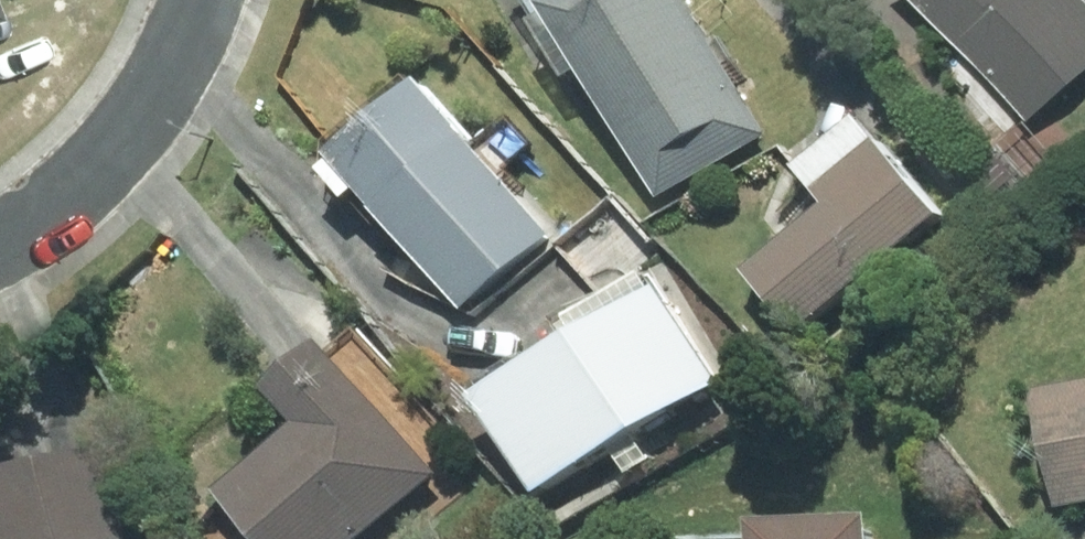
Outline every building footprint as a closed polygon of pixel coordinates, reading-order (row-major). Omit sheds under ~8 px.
[(16,14),(11,0),(0,0),(0,20),(16,14)] [(541,20),(661,216),(767,152),(674,0),(573,0),(541,20)] [(1024,127),(1084,71),(1084,0),(909,0),(1024,127)] [(411,93),(328,174),(468,319),(551,239),(411,93)] [(877,159),(742,287),(807,356),(942,228),(877,159)] [(657,301),(473,422),(532,511),(715,390),(657,301)] [(428,480),(317,360),(261,411),(288,440),(207,515),(230,538),(364,538),(428,480)] [(1084,513),(1084,392),(1043,399),(1063,517),(1084,513)] [(105,448),(25,462),(39,538),(122,538),(105,448)]
